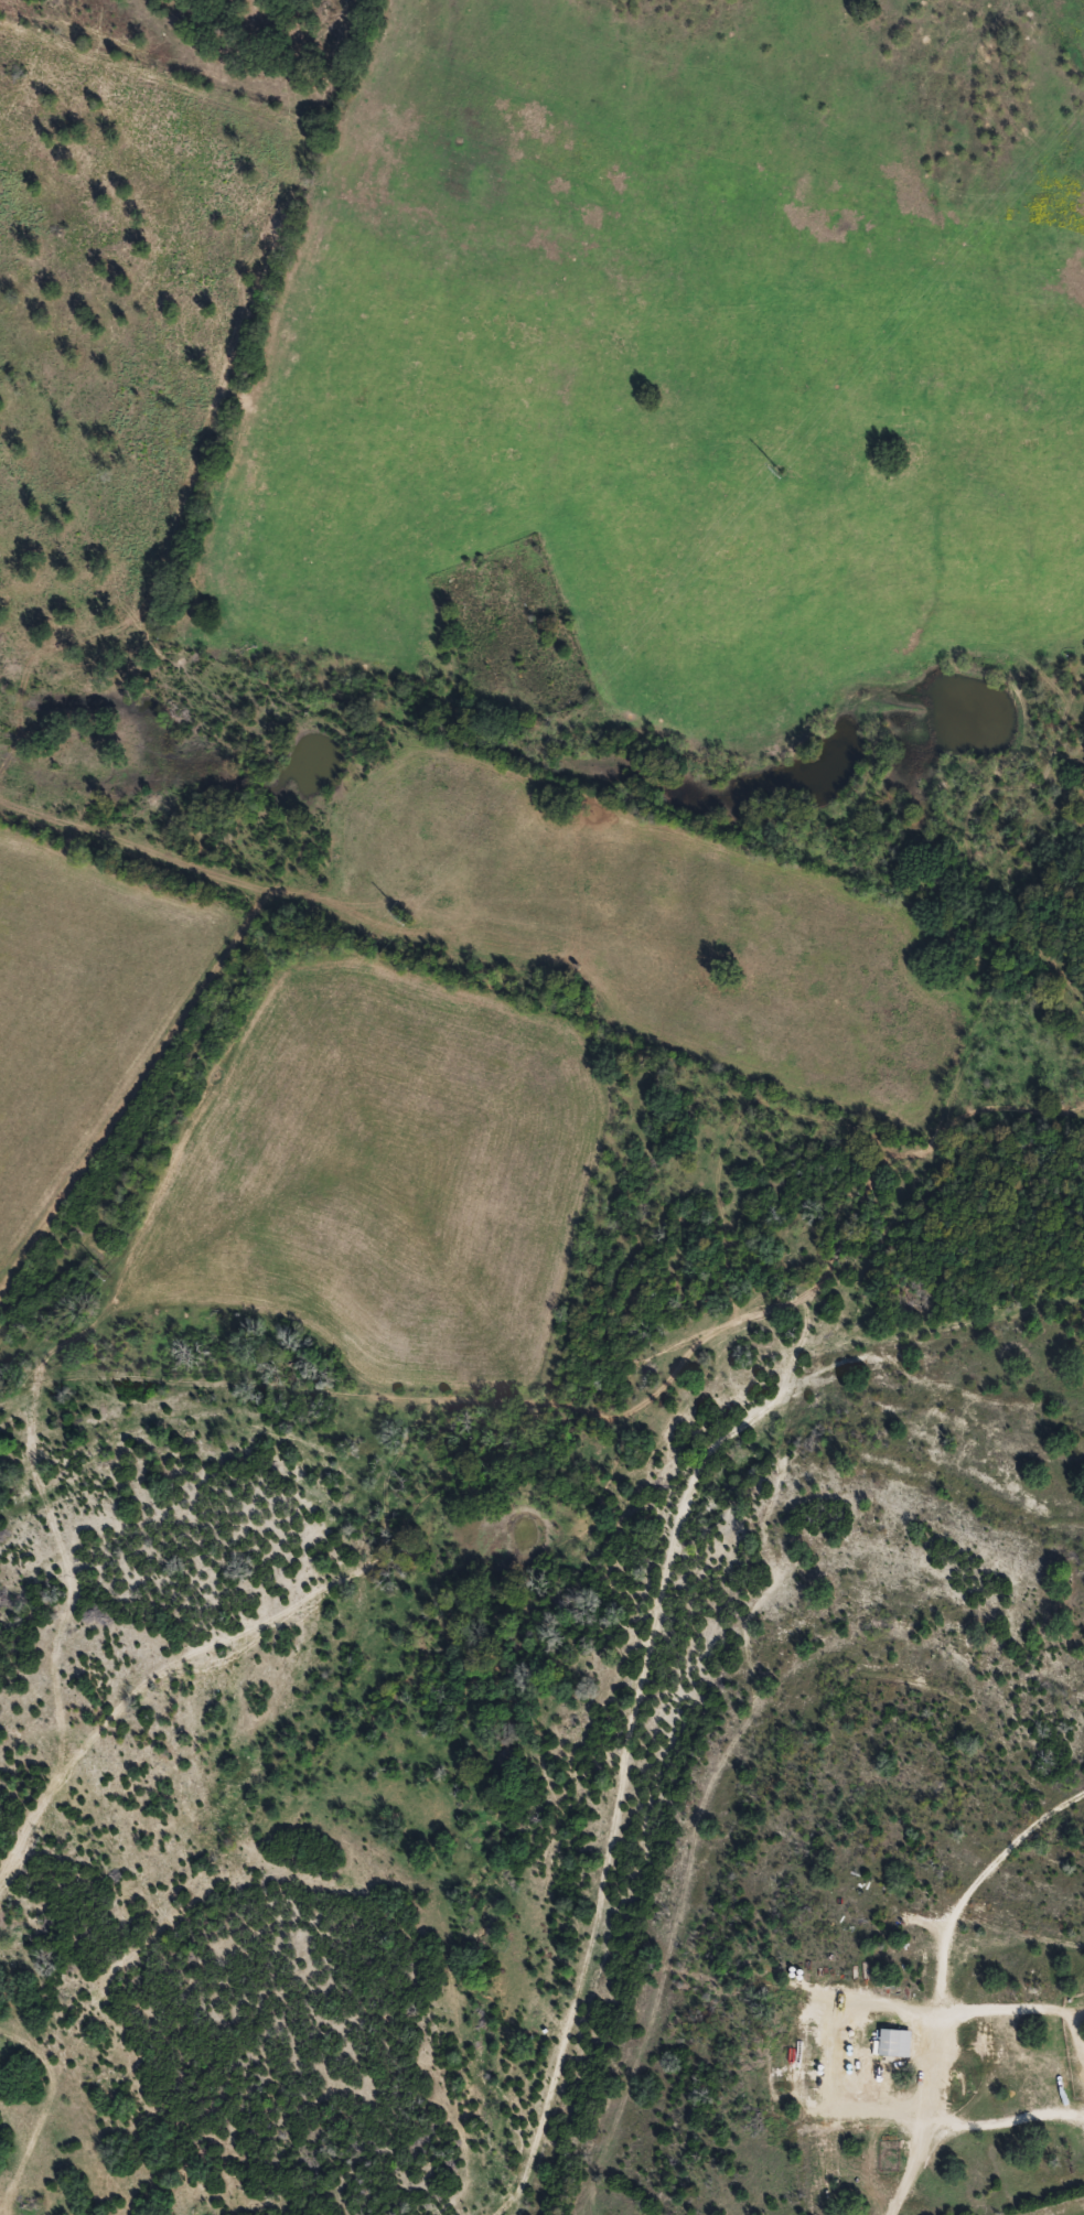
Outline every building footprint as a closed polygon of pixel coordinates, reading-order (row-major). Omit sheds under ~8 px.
[(883,2057),(915,2057),(915,2030),(883,2030),(883,2057)]
